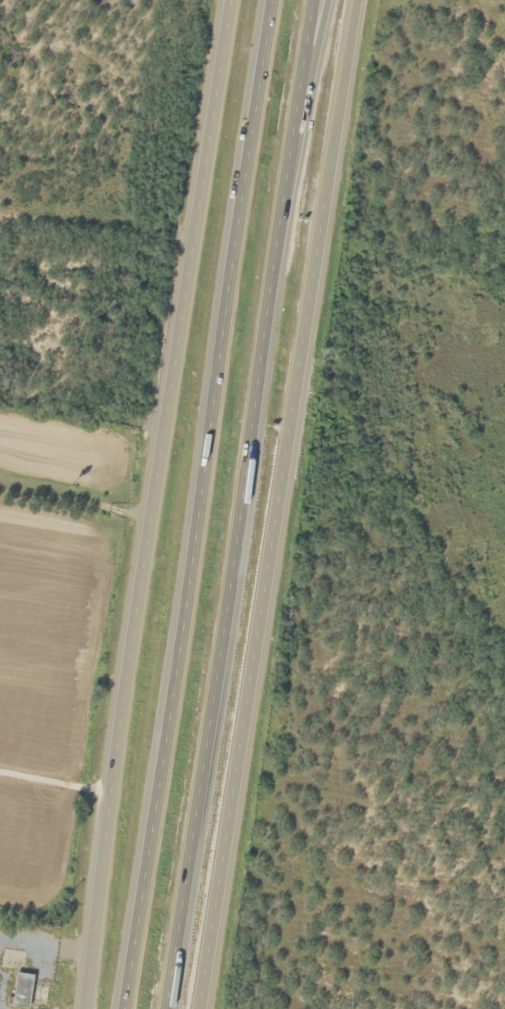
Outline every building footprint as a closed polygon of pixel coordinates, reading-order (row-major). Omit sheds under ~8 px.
[(31,975),(13,975),(12,1007),(30,1008),(31,975)]
